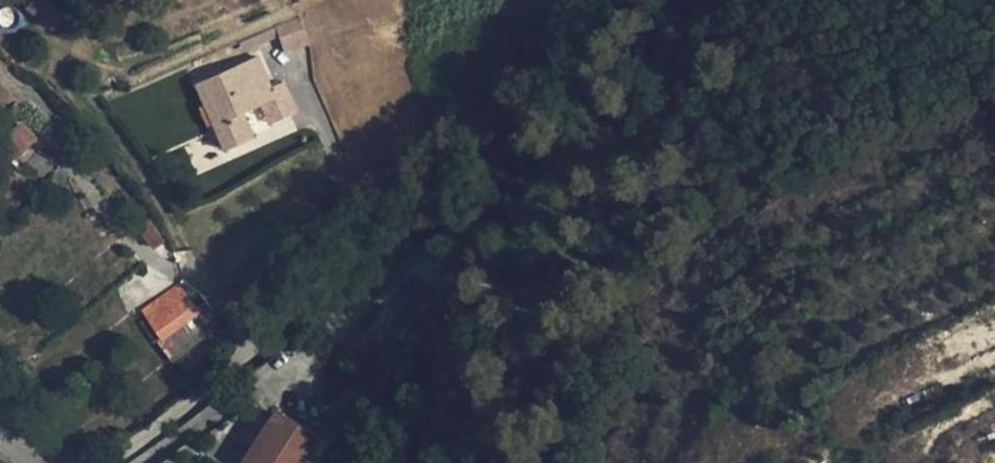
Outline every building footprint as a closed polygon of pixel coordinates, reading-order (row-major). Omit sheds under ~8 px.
[(55,26),(68,10),(55,0),(37,0),(31,7),(55,26)] [(291,22),(279,27),(287,51),(300,46),(291,22)] [(217,130),(246,117),(243,111),(262,102),(275,96),(267,77),(258,57),(197,84),(217,130)] [(290,104),(276,73),(267,77),(275,96),(262,102),(268,114),(290,104)] [(0,142),(0,155),(7,163),(32,140),(20,126),(16,129),(0,142)] [(57,168),(37,152),(24,167),(45,184),(57,168)] [(156,340),(171,360),(213,328),(208,321),(215,314),(203,299),(194,306),(177,283),(143,308),(162,336),(156,340)] [(319,438),(279,412),(247,462),(248,462),(303,462),(319,438)] [(445,462),(455,462),(455,451),(446,450),(445,462)]
